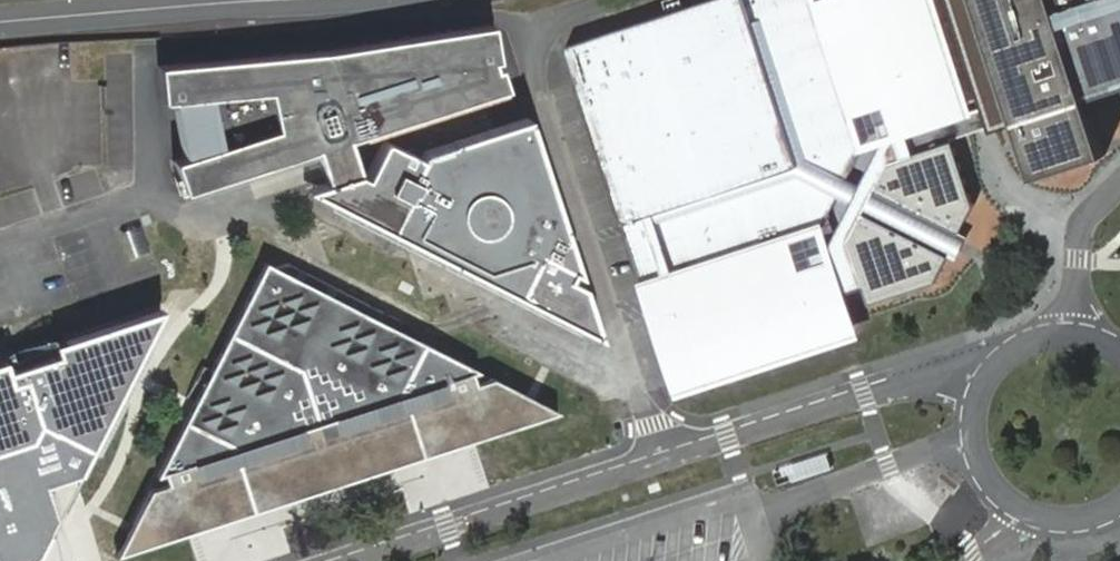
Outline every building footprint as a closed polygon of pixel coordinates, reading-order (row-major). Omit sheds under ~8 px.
[(563,48),(669,383),(675,402),(861,341),(847,295),(863,288),(870,307),(933,285),(947,256),(957,260),(962,248),(968,237),(958,233),(973,207),(952,144),(977,134),(998,127),(1016,122),(1033,176),(1107,153),(1089,99),(1119,89),(1119,0),(957,0),(993,111),(969,118),(934,0),(717,0),(690,9),(687,0),(677,0),(666,3),(670,16),(563,48)] [(448,255),(601,334),(585,281),(571,276),(573,271),(574,267),(579,270),(529,114),(427,147),(424,154),(389,136),(370,173),(361,168),(351,136),(507,84),(502,64),(495,66),(492,58),(499,57),(493,20),(330,49),(231,58),(160,64),(164,98),(177,96),(189,153),(177,158),(187,189),(315,147),(321,163),(327,180),(313,185),(448,255)] [(450,446),(553,413),(533,402),(525,398),(488,378),(474,384),(471,374),(476,372),(418,342),(276,267),(264,261),(187,412),(154,476),(162,473),(165,484),(148,489),(130,524),(127,530),(114,555),(226,519),(302,494),(394,464),(450,446)] [(157,309),(50,342),(54,352),(6,368),(2,357),(0,358),(0,560),(28,560),(53,513),(42,481),(63,474),(75,470),(157,309)]
